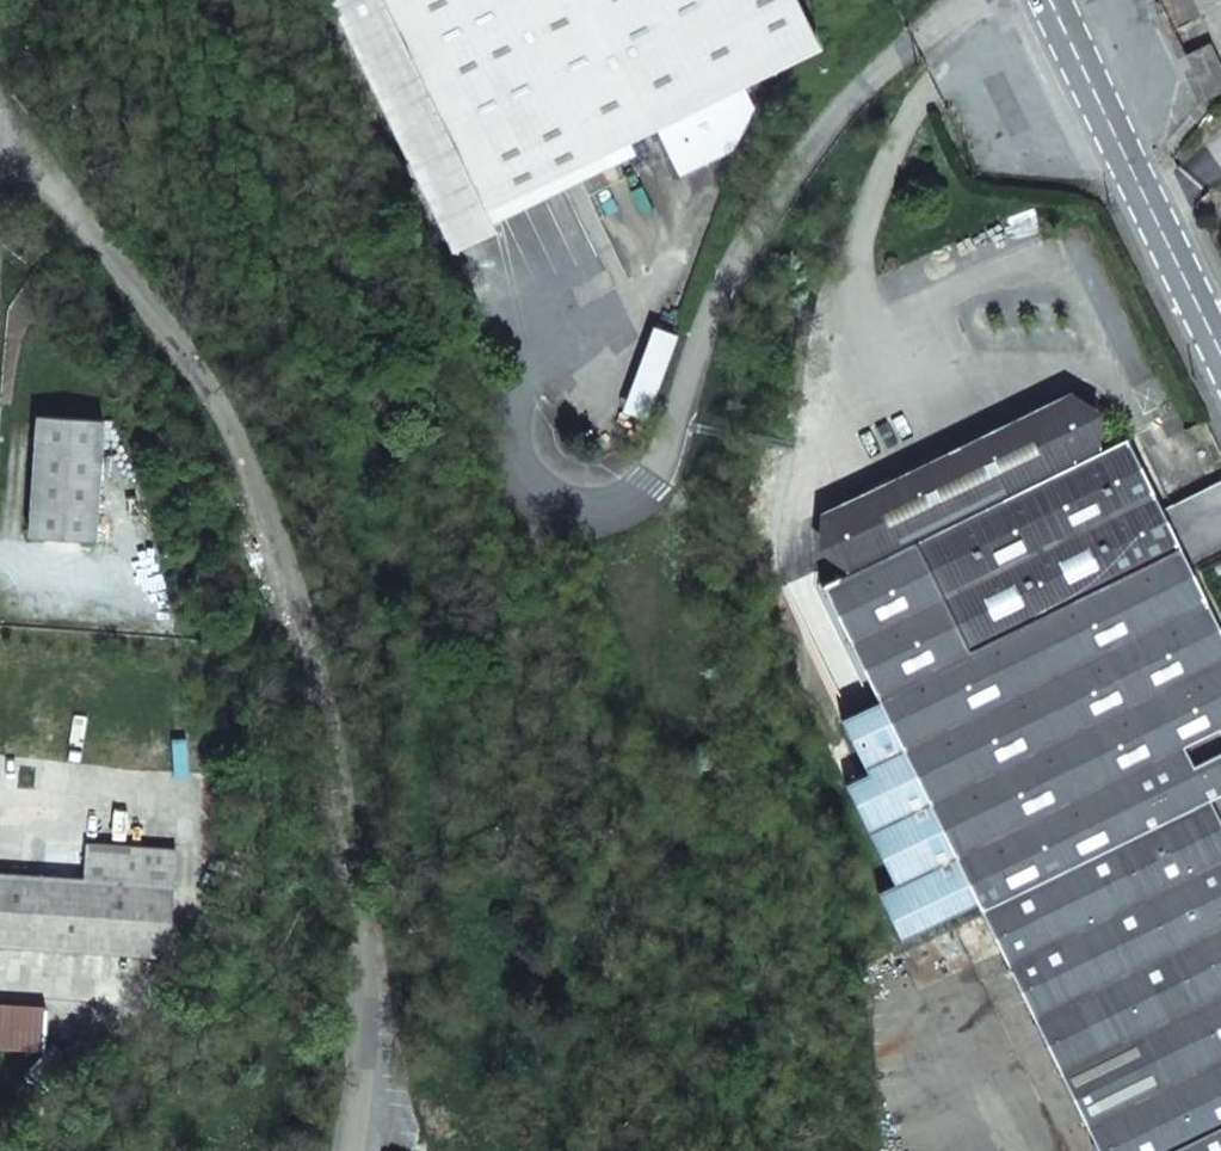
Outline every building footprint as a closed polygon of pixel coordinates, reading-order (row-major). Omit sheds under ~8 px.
[(454,252),(497,231),(493,223),(486,209),(624,140),(656,125),(679,173),(734,147),(753,104),(742,83),(818,47),(795,0),(331,0),(454,252)] [(1185,56),(1206,98),(1220,91),(1220,69),(1209,44),(1185,56)] [(624,140),(486,209),(493,223),(630,154),(624,140)] [(654,325),(623,410),(646,418),(676,333),(654,325)] [(821,517),(821,519),(823,538),(823,541),(826,548),(829,553),(835,558),(846,568),(848,573),(821,586),(878,702),(842,720),(868,773),(845,784),(894,884),(878,892),(901,939),(976,902),(980,910),(1132,835),(1220,792),(1220,636),(1160,510),(1125,439),(1097,452),(1094,446),(1094,433),(1091,422),(1090,418),(1086,412),(1072,397),(821,517)] [(102,423),(36,419),(30,537),(95,541),(102,423)] [(1160,510),(1220,636),(1220,482),(1160,510)] [(1097,1150),(1220,1150),(1220,792),(1132,835),(980,910),(1097,1150)] [(0,874),(0,945),(167,956),(174,849),(85,843),(82,879),(0,874)] [(45,1050),(47,1008),(0,1005),(0,1047),(45,1050)]
